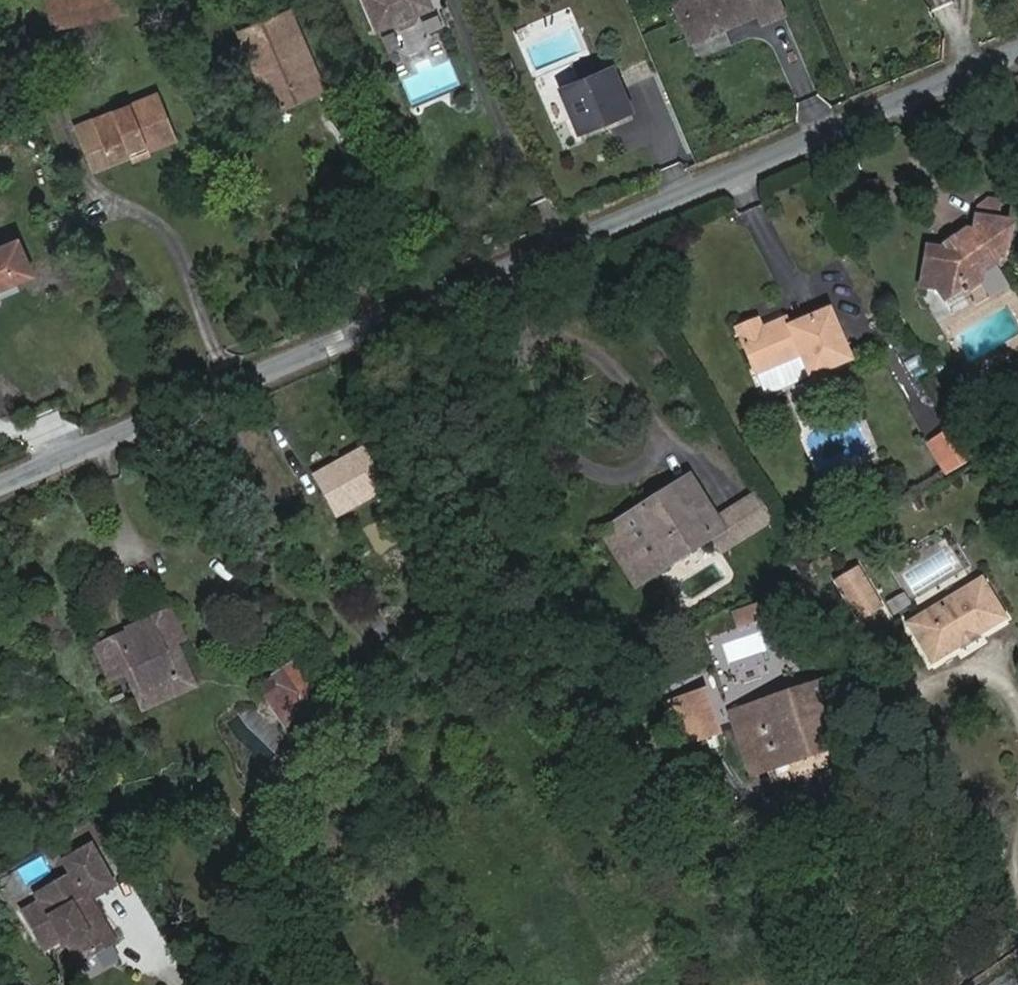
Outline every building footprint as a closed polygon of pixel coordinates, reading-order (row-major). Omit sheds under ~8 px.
[(109,24),(105,0),(53,0),(58,32),(109,24)] [(109,24),(137,19),(133,0),(105,0),(109,24)] [(371,32),(430,9),(426,0),(360,0),(371,32)] [(671,1),(687,41),(756,12),(760,21),(781,12),(776,0),(672,0),(671,1)] [(289,12),(279,16),(302,66),(291,71),(295,81),(300,77),(303,83),(308,81),(313,93),(319,90),(289,12)] [(302,66),(279,16),(238,31),(270,109),(313,93),(308,81),(303,83),(300,77),(295,81),(291,71),(302,66)] [(613,70),(561,92),(580,135),(605,124),(603,120),(612,116),(614,120),(631,113),(613,70)] [(159,94),(95,121),(110,157),(144,142),(148,153),(179,141),(159,94)] [(110,157),(95,121),(79,128),(97,175),(148,153),(144,142),(110,157)] [(973,222),(996,227),(998,207),(984,202),(975,208),(973,222)] [(971,246),(950,245),(942,251),(942,258),(924,255),(917,293),(936,295),(942,305),(959,294),(962,299),(978,288),(977,282),(989,274),(992,270),(993,258),(1001,258),(1005,228),(996,227),(973,222),(972,238),(971,246)] [(9,298),(8,294),(22,289),(18,279),(29,273),(16,235),(0,241),(0,301),(9,298)] [(961,237),(950,245),(971,246),(972,238),(961,237)] [(824,310),(787,330),(782,319),(781,318),(759,329),(756,322),(733,334),(758,381),(802,358),(812,376),(848,357),(824,310)] [(974,463),(955,433),(926,451),(944,482),(974,463)] [(320,476),(342,516),(389,490),(367,449),(320,476)] [(722,532),(687,476),(658,494),(661,499),(644,509),(641,503),(610,523),(636,567),(701,527),(707,540),(722,532)] [(661,499),(658,494),(641,503),(644,509),(661,499)] [(754,498),(718,519),(734,544),(769,523),(754,498)] [(634,584),(707,540),(701,527),(636,567),(610,523),(598,530),(634,584)] [(880,617),(857,577),(834,590),(858,630),(880,617)] [(980,584),(906,632),(932,676),(961,657),(964,661),(983,648),(982,645),(1007,629),(980,584)] [(101,648),(114,679),(131,671),(137,669),(148,694),(191,676),(173,633),(187,627),(179,609),(133,629),(138,640),(126,645),(123,638),(101,648)] [(380,643),(394,638),(387,615),(372,619),(380,643)] [(191,676),(148,694),(137,669),(131,671),(148,709),(202,685),(184,641),(191,637),(187,627),(173,633),(191,676)] [(131,635),(123,638),(126,645),(138,640),(133,629),(129,630),(131,635)] [(279,687),(262,696),(287,741),(322,720),(292,664),(273,675),(279,687)] [(256,685),(262,696),(279,687),(273,675),(256,685)] [(830,678),(730,711),(745,757),(821,731),(827,749),(851,741),(830,678)] [(682,692),(688,715),(705,710),(698,687),(682,692)] [(821,731),(745,757),(751,775),(827,749),(821,731)] [(40,903),(24,911),(47,949),(62,941),(68,949),(86,940),(91,946),(113,933),(94,903),(89,905),(87,900),(111,886),(90,851),(64,866),(71,877),(37,895),(40,903)]
